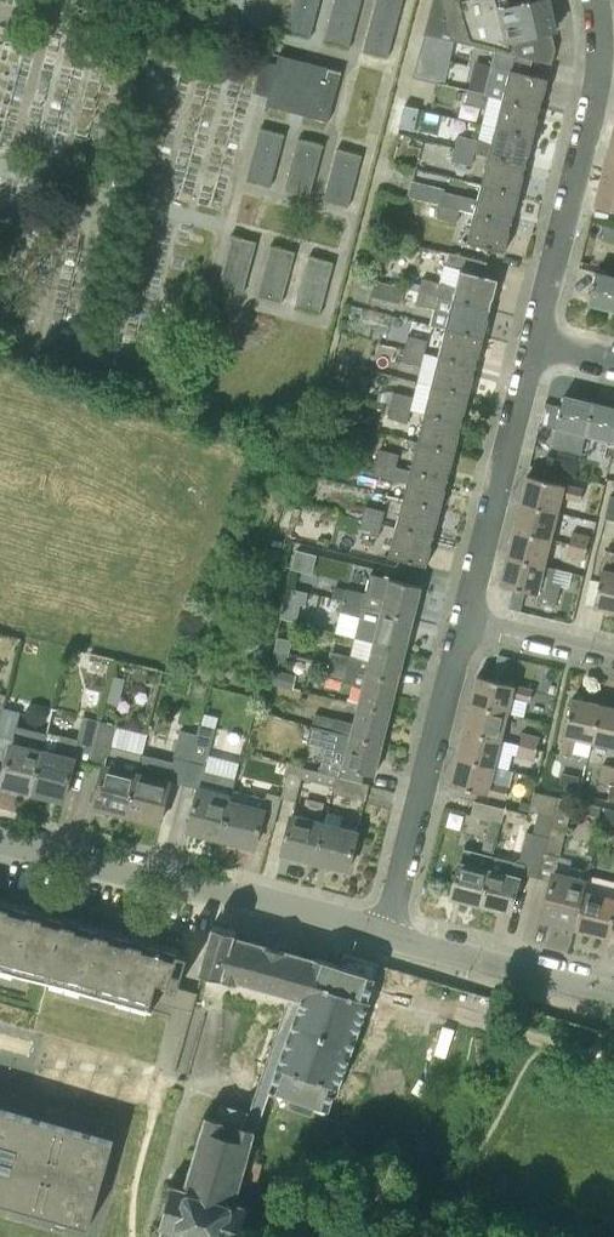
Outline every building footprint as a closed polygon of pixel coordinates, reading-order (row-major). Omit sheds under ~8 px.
[(316,33),(322,0),(296,0),(291,29),(316,33)] [(331,40),(356,44),(363,0),(337,0),(331,40)] [(367,47),(391,53),(403,0),(378,0),(367,47)] [(552,64),(556,49),(545,0),(433,0),(425,33),(455,40),(497,50),(505,52),(535,59),(552,64)] [(425,33),(413,77),(446,84),(455,40),(425,33)] [(489,95),(503,99),(541,108),(543,98),(544,98),(549,79),(531,74),(535,59),(497,50),(494,61),(486,94),(489,95)] [(283,106),(330,119),(343,72),(296,59),(283,106)] [(486,108),(489,95),(486,94),(469,90),(466,103),(486,108)] [(496,127),(535,137),(539,118),(538,117),(541,108),(503,99),(496,127)] [(264,123),(250,174),(272,181),(287,130),(264,123)] [(489,155),(526,165),(529,155),(530,155),(535,137),(496,127),(492,143),(458,134),(455,146),(476,152),(489,155)] [(316,191),(322,138),(298,135),(292,188),(316,191)] [(327,198),(351,203),(364,150),(340,144),(327,198)] [(452,160),(473,165),(476,152),(455,146),(452,160)] [(613,179),(613,149),(609,148),(602,176),(613,179)] [(526,165),(489,155),(486,168),(482,184),(520,193),(525,175),(524,174),(526,165)] [(613,210),(613,179),(602,176),(595,205),(613,210)] [(408,196),(424,200),(441,205),(462,210),(474,213),(511,222),(514,212),(515,212),(520,193),(482,184),(478,199),(445,191),(446,188),(412,180),(408,196)] [(441,205),(438,217),(459,222),(462,210),(441,205)] [(511,222),(474,213),(472,225),(467,241),(505,251),(510,232),(509,231),(511,222)] [(225,285),(249,288),(255,236),(231,233),(225,285)] [(273,242),(260,294),(284,300),(297,249),(273,242)] [(298,304),(323,310),(336,258),(311,252),(298,304)] [(419,290),(490,308),(493,298),(494,298),(499,279),(485,276),(488,261),(450,252),(442,282),(423,278),(419,290)] [(613,310),(613,276),(596,272),(589,303),(613,310)] [(371,296),(401,304),(405,287),(375,279),(371,296)] [(446,326),(485,336),(489,318),(488,318),(490,308),(419,290),(416,304),(436,309),(437,308),(450,311),(446,326)] [(439,355),(477,364),(479,355),(480,355),(485,336),(446,326),(439,355)] [(405,348),(425,353),(429,340),(408,335),(405,348)] [(402,361),(422,366),(425,353),(405,348),(402,361)] [(432,383),(471,393),(475,375),(474,375),(477,364),(439,355),(432,383)] [(425,413),(462,422),(465,412),(466,412),(471,393),(432,383),(425,413)] [(391,404),(411,409),(415,396),(394,391),(391,404)] [(581,453),(587,434),(595,403),(564,395),(562,405),(557,427),(550,445),(581,453)] [(557,427),(562,405),(548,402),(542,423),(557,427)] [(613,441),(613,407),(595,403),(587,434),(613,441)] [(408,422),(411,409),(391,404),(388,417),(408,422)] [(462,422),(425,413),(422,425),(418,441),(456,451),(461,432),(460,432),(462,422)] [(410,470),(448,480),(450,469),(451,469),(456,451),(418,441),(410,470)] [(377,461),(397,467),(400,454),(380,448),(377,461)] [(373,475),(394,480),(397,467),(377,461),(373,475)] [(403,499),(442,508),(446,489),(445,489),(448,480),(410,470),(403,499)] [(521,503),(559,512),(563,497),(581,501),(584,489),(527,475),(521,503)] [(610,495),(604,517),(613,520),(613,495),(610,495)] [(396,527),(433,537),(436,526),(437,526),(442,508),(403,499),(396,527)] [(514,530),(552,539),(555,527),(559,512),(521,503),(514,530)] [(362,518),(383,523),(386,510),(365,505),(362,518)] [(359,531),(379,536),(383,523),(362,518),(359,531)] [(396,527),(389,556),(427,565),(432,546),(431,546),(433,537),(396,527)] [(545,568),(552,543),(552,539),(514,530),(507,559),(545,568)] [(573,532),(570,544),(588,548),(591,536),(573,532)] [(588,548),(570,544),(567,555),(585,560),(588,548)] [(613,611),(613,551),(606,549),(602,567),(603,567),(594,606),(613,611)] [(557,598),(560,585),(542,581),(545,568),(507,559),(501,584),(557,598)] [(381,609),(414,618),(422,586),(389,578),(381,609)] [(343,601),(363,606),(367,593),(347,588),(343,601)] [(340,613),(360,618),(363,606),(343,601),(340,613)] [(373,641),(406,650),(414,618),(381,609),(373,641)] [(406,650),(373,641),(369,658),(350,654),(350,655),(331,651),(328,663),(398,680),(406,650)] [(357,705),(390,713),(398,680),(328,663),(325,676),(345,681),(344,682),(362,686),(357,705)] [(513,698),(531,702),(533,690),(477,676),(470,703),(509,712),(513,698)] [(576,740),(592,744),(601,704),(573,698),(560,754),(573,758),(576,740)] [(3,736),(10,708),(4,707),(5,704),(0,702),(0,735),(3,736)] [(464,730),(502,740),(505,728),(509,712),(470,703),(464,730)] [(605,747),(613,749),(613,707),(601,704),(592,744),(605,747)] [(312,726),(383,744),(390,713),(357,705),(353,723),(315,713),(312,726)] [(33,791),(45,746),(48,732),(18,725),(21,711),(10,708),(3,736),(9,737),(7,747),(11,748),(2,783),(33,791)] [(74,759),(91,764),(102,721),(84,716),(78,739),(60,734),(56,749),(45,746),(33,791),(64,798),(74,759)] [(94,807),(127,815),(143,753),(112,745),(117,725),(102,721),(91,764),(104,768),(94,807)] [(222,839),(233,790),(236,778),(218,774),(214,789),(201,786),(216,728),(200,724),(198,733),(185,785),(199,788),(188,831),(222,839)] [(346,752),(342,767),(375,775),(383,744),(312,726),(309,725),(305,742),(346,752)] [(171,781),(185,785),(198,733),(181,729),(174,757),(175,758),(174,761),(143,753),(127,815),(160,823),(171,781)] [(457,757),(496,767),(500,751),(502,740),(464,730),(457,757)] [(520,744),(537,748),(540,737),(523,733),(520,744)] [(537,748),(520,744),(517,756),(534,760),(537,748)] [(450,785),(506,799),(509,786),(492,782),(496,767),(457,757),(450,785)] [(306,767),(292,764),(290,763),(282,796),(282,797),(297,801),(303,778),(306,767)] [(613,772),(613,767),(603,764),(599,782),(611,785),(613,772)] [(338,776),(335,786),(333,791),(366,800),(370,784),(338,776)] [(233,790),(222,839),(255,848),(261,824),(275,827),(282,797),(282,796),(267,792),(266,798),(233,790)] [(553,815),(558,796),(536,791),(531,809),(537,811),(553,815)] [(548,837),(545,853),(560,857),(574,800),(558,796),(553,815),(548,837)] [(481,904),(494,856),(505,809),(504,808),(475,801),(471,815),(489,820),(481,854),(463,851),(460,863),(451,897),(481,904)] [(282,854),(315,862),(326,822),(293,814),(282,854)] [(326,822),(315,862),(348,871),(359,831),(326,822)] [(545,853),(548,837),(527,831),(518,862),(494,856),(481,904),(511,912),(520,877),(519,877),(521,872),(539,877),(545,853)] [(575,928),(590,873),(590,870),(572,865),(570,874),(555,870),(542,920),(575,928)] [(575,928),(608,937),(613,914),(613,879),(590,873),(575,928)] [(180,987),(189,952),(0,899),(0,966),(172,1014),(174,1006),(193,1011),(198,993),(180,987)] [(202,963),(199,971),(224,978),(223,980),(238,985),(238,982),(288,998),(250,1111),(222,1103),(217,1118),(205,1115),(184,1186),(174,1183),(158,1236),(240,1236),(249,1205),(237,1201),(257,1131),(268,1099),(314,1112),(316,1105),(331,1109),(337,1086),(340,1087),(371,1001),(370,1000),(376,976),(380,962),(344,952),(341,964),(318,958),(317,960),(235,937),(237,929),(213,923),(202,963)] [(90,1226),(114,1141),(0,1108),(0,1201),(90,1226)]
